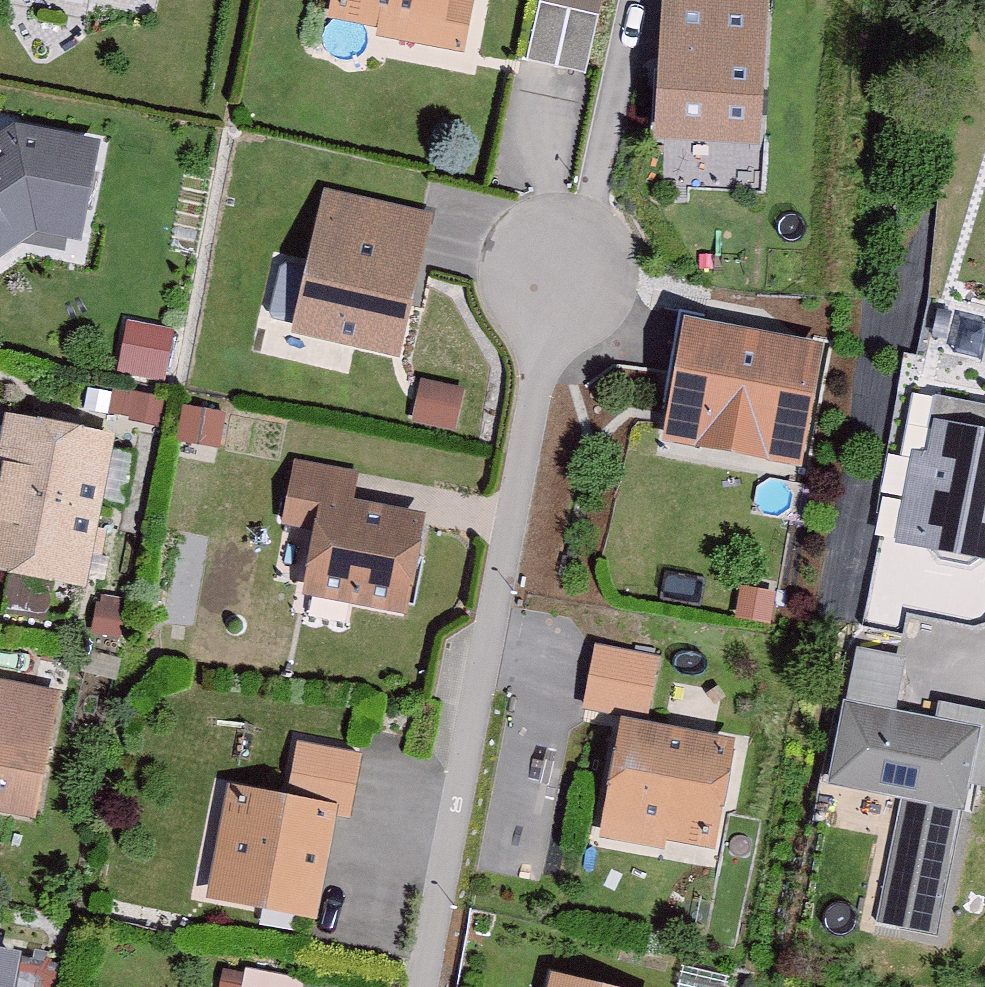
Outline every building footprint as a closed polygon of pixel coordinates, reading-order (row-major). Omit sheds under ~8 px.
[(387,19),(399,10),(435,18),(430,43),(462,49),(470,4),(448,0),(339,0),(338,9),(387,19)] [(733,0),(672,0),(664,129),(750,134),(758,1),(733,0)] [(540,2),(527,61),(585,74),(598,15),(540,2)] [(7,216),(75,229),(91,150),(17,136),(0,148),(0,220),(7,216)] [(747,158),(689,155),(687,185),(745,188),(747,158)] [(274,319),(393,346),(421,222),(331,201),(316,270),(287,264),(280,268),(270,312),(274,319)] [(705,314),(679,310),(662,408),(713,419),(723,433),(747,438),(761,428),(797,435),(812,353),(701,332),(705,314)] [(168,334),(140,329),(133,365),(161,371),(168,334)] [(462,392),(433,385),(425,420),(454,427),(462,392)] [(919,541),(929,543),(940,560),(970,566),(984,556),(984,405),(935,395),(929,427),(941,430),(934,462),(919,459),(911,501),(926,504),(919,541)] [(12,423),(0,485),(0,563),(79,579),(85,549),(97,551),(101,533),(88,530),(106,441),(73,435),(76,421),(56,417),(54,431),(12,423)] [(419,522),(325,504),(308,587),(403,605),(419,522)] [(744,591),(740,614),(767,619),(771,596),(744,591)] [(590,710),(649,721),(660,662),(601,651),(590,710)] [(857,659),(832,781),(902,795),(876,922),(935,933),(966,782),(984,786),(984,712),(943,703),(939,723),(891,714),(901,667),(857,659)] [(30,810),(51,700),(0,690),(0,804),(30,810)] [(725,748),(627,730),(612,808),(652,816),(659,828),(709,837),(725,748)] [(299,745),(288,804),(237,794),(228,843),(236,855),(228,894),(307,909),(326,811),(347,815),(358,756),(299,745)] [(0,953),(0,986),(5,986),(12,955),(0,953)]
